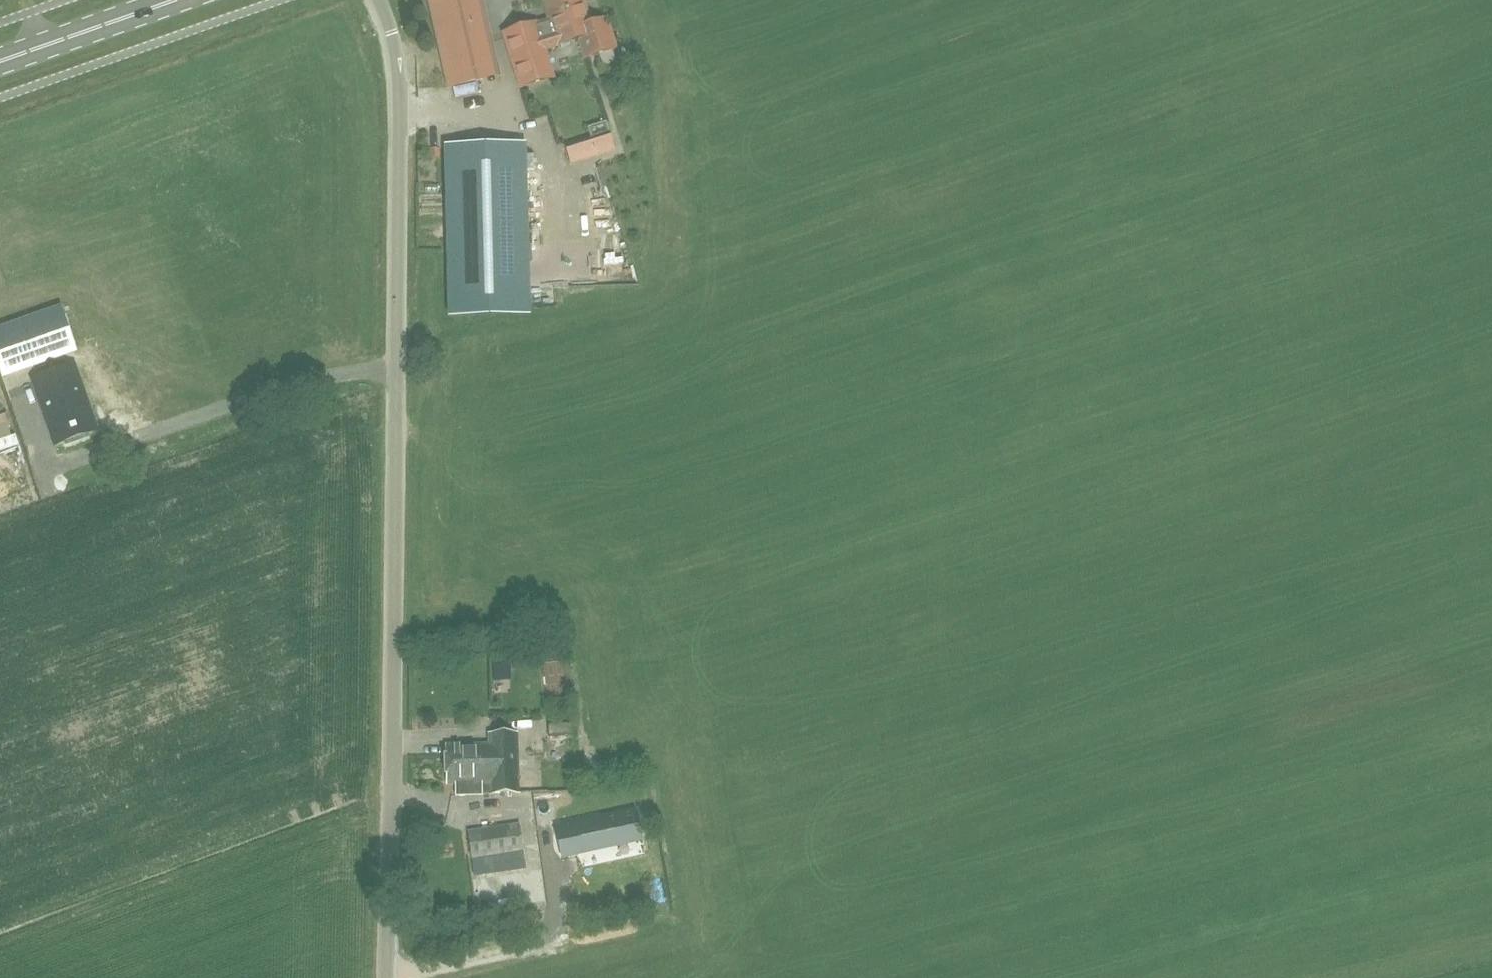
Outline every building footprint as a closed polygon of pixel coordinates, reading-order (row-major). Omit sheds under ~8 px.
[(445,72),(448,88),(500,76),(483,0),(429,0),(445,72)] [(591,24),(583,0),(551,0),(544,2),(550,19),(504,34),(521,88),(554,77),(546,50),(580,39),(586,58),(616,49),(607,19),(591,24)] [(611,133),(566,147),(572,165),(617,150),(611,133)] [(451,315),(528,313),(524,147),(447,149),(451,315)] [(576,220),(588,220),(588,233),(604,233),(604,224),(594,224),(594,206),(576,206),(576,220)] [(0,329),(0,372),(75,346),(62,307),(0,329)] [(91,433),(72,379),(39,391),(57,444),(91,433)] [(572,724),(548,725),(549,736),(573,735),(572,724)] [(520,793),(518,734),(518,726),(490,728),(491,745),(447,746),(447,756),(446,756),(447,774),(448,774),(448,784),(484,783),(484,794),(520,793)] [(575,750),(542,752),(543,779),(576,777),(575,750)] [(635,809),(555,827),(561,855),(641,838),(635,809)] [(473,859),(524,852),(520,826),(469,833),(473,859)]
